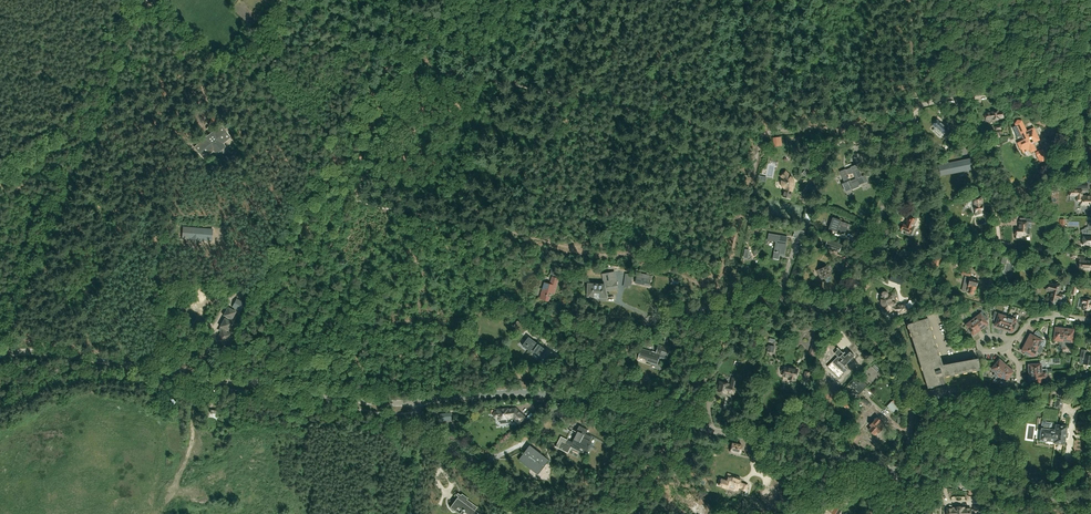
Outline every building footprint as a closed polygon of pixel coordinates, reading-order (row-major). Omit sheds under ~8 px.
[(991,112),(985,113),(986,120),(992,119),(992,120),(1000,119),(1000,118),(1003,118),(1003,116),(1004,116),(1003,112),(1002,112),(1002,110),(991,112)] [(944,129),(945,127),(937,119),(933,124),(936,127),(933,130),(940,137),(947,130),(946,130),(944,129)] [(1021,135),(1023,139),(1017,143),(1020,150),(1021,149),(1023,153),(1027,152),(1026,151),(1029,150),(1030,153),(1036,150),(1033,142),(1038,140),(1033,129),(1026,132),(1021,121),(1018,121),(1015,125),(1015,126),(1012,127),(1017,137),(1021,135)] [(221,126),(194,147),(203,158),(213,151),(223,143),(230,138),(221,126)] [(774,146),(782,145),(781,137),(773,137),(774,146)] [(236,149),(218,162),(224,169),(241,156),(236,149)] [(960,161),(938,166),(940,175),(972,169),(972,170),(973,170),(971,159),(965,160),(965,159),(960,160),(960,161)] [(858,185),(868,181),(865,175),(862,176),(859,170),(858,168),(856,163),(851,164),(847,165),(847,166),(843,168),(843,167),(838,169),(839,171),(844,183),(842,184),(845,191),(851,188),(852,189),(859,186),(858,185)] [(782,197),(790,199),(794,186),(795,185),(795,184),(795,183),(795,181),(794,180),(794,179),(794,178),(786,170),(779,175),(781,178),(781,179),(780,180),(780,181),(780,182),(780,183),(780,184),(780,185),(780,186),(781,186),(781,187),(782,188),(783,189),(784,190),(782,197)] [(1090,207),(1090,196),(1081,196),(1081,191),(1070,191),(1070,195),(1076,195),(1076,202),(1080,202),(1080,205),(1082,205),(1082,204),(1087,204),(1087,205),(1089,205),(1089,206),(1090,207)] [(975,215),(984,214),(981,197),(973,199),(975,215)] [(912,226),(915,220),(908,217),(906,223),(907,223),(906,225),(903,224),(900,229),(905,231),(904,234),(910,236),(914,227),(912,226)] [(831,235),(833,230),(844,234),(848,224),(832,218),(829,228),(825,227),(823,232),(831,235)] [(1015,228),(1015,234),(1016,234),(1015,239),(1023,239),(1023,236),(1025,236),(1026,235),(1029,235),(1029,228),(1028,228),(1026,228),(1026,223),(1028,223),(1033,223),(1033,219),(1020,218),(1020,221),(1019,221),(1019,225),(1019,228),(1015,228)] [(809,230),(812,222),(804,219),(801,227),(809,230)] [(183,227),(182,238),(211,240),(212,230),(183,227)] [(796,228),(792,237),(801,240),(805,231),(796,228)] [(1080,230),(1082,234),(1083,234),(1083,236),(1082,236),(1082,244),(1089,244),(1088,247),(1090,247),(1090,236),(1090,234),(1090,230),(1088,230),(1087,228),(1080,230)] [(775,248),(773,259),(778,260),(779,254),(784,255),(787,236),(767,233),(766,240),(776,242),(776,241),(777,241),(776,248),(775,248)] [(842,244),(828,239),(824,247),(839,252),(842,244)] [(1084,257),(1077,256),(1077,260),(1079,261),(1078,268),(1079,268),(1079,269),(1090,270),(1090,261),(1084,260),(1084,257)] [(940,260),(937,259),(936,264),(932,263),(931,266),(938,268),(940,260)] [(1021,261),(1019,267),(1027,270),(1029,263),(1021,261)] [(819,269),(816,270),(818,273),(817,273),(820,279),(821,279),(821,280),(823,278),(823,279),(824,278),(825,281),(826,280),(827,282),(831,280),(833,279),(830,275),(831,275),(829,271),(830,271),(830,269),(829,268),(828,267),(827,268),(826,265),(823,267),(822,266),(821,266),(819,267),(818,268),(819,269)] [(544,283),(540,298),(548,301),(550,292),(554,293),(559,276),(552,267),(550,274),(552,275),(550,284),(544,283)] [(588,284),(587,297),(593,297),(593,298),(607,298),(606,291),(617,289),(614,272),(602,274),(604,285),(588,284)] [(637,273),(636,281),(642,282),(641,284),(649,286),(651,278),(651,276),(637,273)] [(965,278),(962,291),(966,292),(974,294),(975,289),(976,288),(976,287),(977,284),(978,282),(977,282),(978,280),(969,279),(965,278)] [(1045,290),(1052,291),(1049,299),(1051,300),(1051,301),(1052,302),(1054,302),(1055,301),(1056,301),(1057,300),(1060,301),(1062,294),(1062,293),(1060,292),(1061,286),(1047,282),(1045,290)] [(880,296),(880,297),(881,297),(880,303),(883,309),(890,313),(892,309),(894,311),(899,310),(900,313),(904,312),(908,310),(904,304),(902,305),(899,305),(899,307),(895,308),(893,307),(895,303),(892,301),(892,295),(888,295),(888,294),(887,293),(887,292),(886,292),(885,291),(884,291),(884,292),(883,292),(882,292),(882,293),(881,293),(881,294),(881,296),(880,296)] [(1079,306),(1081,307),(1081,309),(1088,310),(1089,307),(1090,308),(1090,303),(1090,299),(1090,297),(1085,296),(1085,299),(1080,298),(1079,306)] [(244,303),(236,299),(232,307),(240,311),(244,303)] [(217,338),(225,342),(230,334),(226,332),(227,330),(228,331),(232,323),(230,321),(231,319),(231,320),(236,311),(227,307),(223,315),(226,317),(225,318),(224,318),(220,326),(220,327),(219,329),(221,331),(217,338)] [(1003,329),(1007,317),(1001,315),(1002,313),(994,311),(992,317),(994,317),(993,320),(994,320),(993,322),(996,322),(995,326),(995,327),(999,328),(999,327),(1003,329)] [(978,316),(973,319),(980,329),(984,327),(985,328),(988,325),(987,324),(985,320),(988,318),(986,317),(985,318),(984,317),(986,315),(985,315),(984,316),(981,312),(977,315),(978,316)] [(1013,319),(1007,317),(1003,329),(1009,330),(1008,331),(1012,333),(1013,330),(1012,330),(1013,327),(1015,328),(1016,324),(1015,324),(1015,322),(1018,323),(1020,316),(1018,316),(1019,315),(1016,314),(1015,315),(1014,315),(1013,319)] [(907,324),(907,325),(928,388),(927,388),(940,384),(938,377),(943,376),(944,375),(945,376),(980,370),(978,358),(942,365),(928,318),(907,324)] [(980,329),(973,319),(968,323),(965,325),(966,326),(967,326),(968,328),(967,329),(969,332),(970,331),(972,334),(974,336),(977,333),(976,333),(980,329)] [(513,326),(523,333),(527,328),(517,320),(513,326)] [(1062,349),(1064,329),(1060,328),(1060,327),(1056,327),(1056,328),(1055,328),(1055,332),(1053,332),(1053,336),(1054,336),(1054,338),(1054,340),(1056,340),(1059,341),(1059,346),(1058,349),(1059,349),(1059,351),(1061,351),(1062,349)] [(1064,329),(1062,349),(1065,350),(1066,347),(1066,341),(1069,342),(1072,342),(1072,341),(1072,338),(1074,338),(1074,334),(1073,334),(1073,330),(1073,329),(1069,328),(1069,329),(1064,329)] [(1031,335),(1029,334),(1027,337),(1028,338),(1026,342),(1042,351),(1044,347),(1042,347),(1044,342),(1041,340),(1040,339),(1037,338),(1038,337),(1036,336),(1034,334),(1033,336),(1031,335)] [(540,356),(545,349),(528,337),(522,345),(532,353),(533,351),(540,356)] [(1042,351),(1026,342),(1023,347),(1022,347),(1021,350),(1023,351),(1026,352),(1025,354),(1029,356),(1029,354),(1031,355),(1033,356),(1034,354),(1035,351),(1040,354),(1042,351)] [(667,357),(669,348),(658,345),(657,348),(653,350),(652,352),(641,348),(638,357),(646,359),(646,361),(657,365),(660,355),(667,357)] [(773,353),(775,346),(768,345),(767,351),(773,353)] [(845,367),(844,366),(854,356),(850,351),(847,354),(844,352),(843,353),(838,348),(834,353),(837,356),(832,362),(839,369),(841,371),(845,367)] [(1080,357),(1082,358),(1081,364),(1082,364),(1087,365),(1087,366),(1090,366),(1090,365),(1090,356),(1086,355),(1087,350),(1081,349),(1080,357)] [(992,368),(991,369),(993,371),(995,373),(994,375),(993,376),(994,377),(995,378),(998,375),(1006,366),(1002,362),(1003,361),(1000,359),(998,360),(999,361),(996,363),(995,362),(993,365),(994,366),(992,368)] [(1029,374),(1041,373),(1047,373),(1047,372),(1052,372),(1052,369),(1041,369),(1041,366),(1041,364),(1039,364),(1037,364),(1037,363),(1033,363),(1033,364),(1028,365),(1027,365),(1027,369),(1029,369),(1029,374)] [(995,378),(998,381),(999,379),(1001,377),(1003,379),(1005,381),(1006,380),(1007,378),(1009,379),(1011,376),(1010,375),(1013,372),(1012,371),(1013,370),(1010,368),(1010,369),(1006,366),(998,375),(995,378)] [(795,380),(797,370),(785,368),(784,369),(783,369),(781,370),(781,372),(782,373),(783,374),(783,376),(789,377),(788,379),(795,380)] [(1041,373),(1029,374),(1029,378),(1028,378),(1028,382),(1029,382),(1029,383),(1034,382),(1034,384),(1038,384),(1038,382),(1040,382),(1042,382),(1042,380),(1047,380),(1047,373),(1041,373)] [(728,384),(720,382),(718,391),(726,393),(726,392),(731,393),(730,393),(733,394),(733,393),(735,394),(738,379),(732,377),(730,385),(728,385),(728,384)] [(710,379),(704,378),(701,387),(708,388),(710,379)] [(854,380),(849,385),(852,387),(853,389),(851,391),(856,396),(858,393),(859,394),(864,388),(867,385),(861,380),(858,383),(856,381),(854,380)] [(1062,408),(1064,399),(1056,398),(1054,407),(1062,408)] [(853,406),(846,399),(841,404),(846,409),(846,408),(849,410),(853,406)] [(890,405),(897,412),(903,405),(896,399),(890,405)] [(494,412),(493,413),(493,415),(494,416),(495,417),(498,417),(498,419),(500,419),(500,421),(505,421),(505,418),(509,418),(509,422),(514,422),(515,420),(519,424),(525,417),(515,408),(508,409),(508,408),(498,409),(498,411),(495,411),(494,412)] [(440,414),(441,421),(452,420),(451,413),(440,414)] [(884,426),(873,417),(863,430),(874,439),(884,426)] [(1066,426),(1056,425),(1055,430),(1050,430),(1051,423),(1046,422),(1044,420),(1043,420),(1043,421),(1042,429),(1040,440),(1046,441),(1054,442),(1064,444),(1066,426)] [(561,436),(556,447),(568,452),(571,447),(579,451),(583,453),(585,450),(587,451),(592,441),(590,440),(591,437),(590,436),(585,434),(588,430),(585,429),(579,426),(576,432),(579,433),(578,435),(577,435),(573,443),(567,440),(561,436)] [(731,450),(740,452),(742,445),(732,443),(731,450)] [(549,460),(530,445),(518,460),(522,463),(522,462),(523,462),(525,464),(526,465),(527,466),(528,466),(528,467),(534,468),(538,469),(539,469),(540,469),(542,466),(544,467),(547,462),(549,460)] [(721,479),(719,486),(727,489),(728,488),(734,490),(735,489),(737,490),(738,488),(741,488),(740,489),(747,492),(748,486),(743,484),(740,483),(741,481),(740,480),(740,478),(736,477),(735,479),(731,477),(731,478),(729,477),(728,481),(727,481),(721,479)] [(479,513),(475,511),(477,507),(467,499),(466,500),(463,498),(463,497),(460,495),(458,498),(457,498),(451,507),(455,510),(458,506),(469,513),(479,513)] [(636,503),(647,510),(650,504),(646,502),(645,504),(642,502),(643,500),(639,497),(636,503)] [(840,500),(835,508),(840,512),(845,503),(840,500)]
